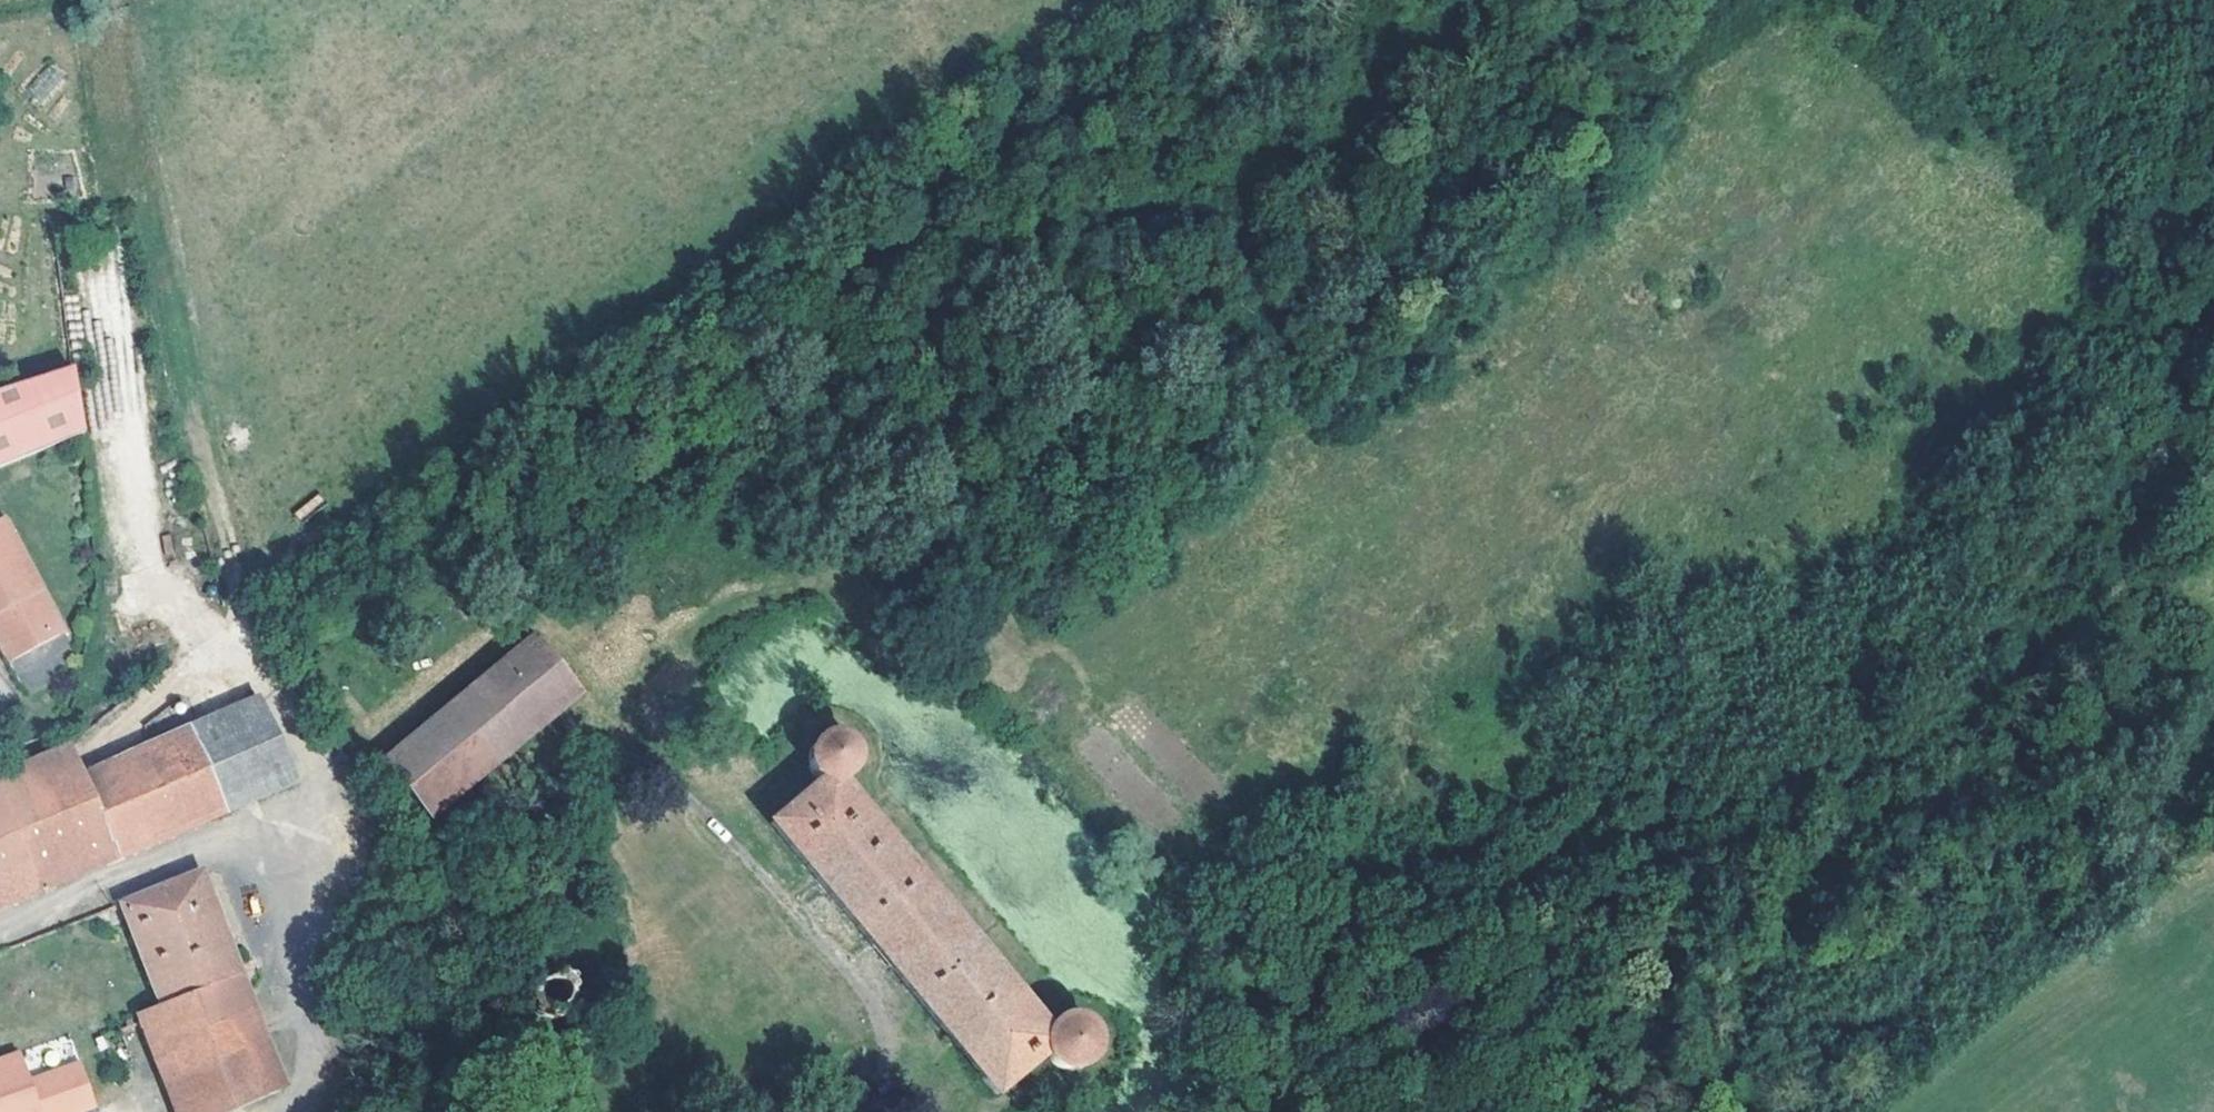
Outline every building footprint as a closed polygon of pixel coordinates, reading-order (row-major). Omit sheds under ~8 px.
[(42,100),(65,77),(52,64),(29,87),(42,100)] [(66,378),(0,399),(0,458),(71,429),(66,378)] [(1,657),(48,632),(38,612),(49,606),(0,512),(0,654),(1,657)] [(38,612),(48,632),(59,626),(49,606),(38,612)] [(572,688),(526,633),(378,755),(424,812),(572,688)] [(65,739),(0,767),(0,900),(288,777),(253,694),(79,771),(65,739)] [(814,775),(765,816),(991,1086),(1040,1044),(1041,1047),(1049,1057),(1055,1060),(1061,1062),(1068,1062),(1075,1061),(1080,1057),(1085,1053),(1089,1047),(1091,1041),(1091,1034),(1090,1028),(1088,1022),(1083,1017),(1078,1013),(1072,1010),(1065,1009),(1059,1010),(1053,1012),(1047,1016),(1043,1021),(1042,1023),(836,776),(839,775),(844,771),(849,766),(852,760),(853,753),(852,746),(850,740),(847,734),(842,730),(830,725),(823,725),(816,726),(810,730),(806,734),(802,740),(800,746),(799,753),(801,760),(804,766),(808,771),(813,775),(814,775)] [(174,1111),(209,1111),(277,1080),(194,867),(117,897),(123,912),(157,1000),(134,1009),(174,1111)] [(123,912),(117,897),(104,902),(110,918),(123,912)] [(569,980),(566,975),(562,970),(551,965),(545,965),(539,966),(533,968),(528,972),(524,977),(522,984),(521,989),(522,995),(524,1001),(528,1006),(533,1010),(538,1013),(544,1014),(551,1014),(557,1012),(562,1009),(566,1004),(569,999),(571,993),(571,987),(569,980)] [(35,1110),(35,1111),(54,1111),(90,1099),(75,1056),(24,1075),(14,1047),(0,1052),(0,1111),(29,1111),(35,1110)]
